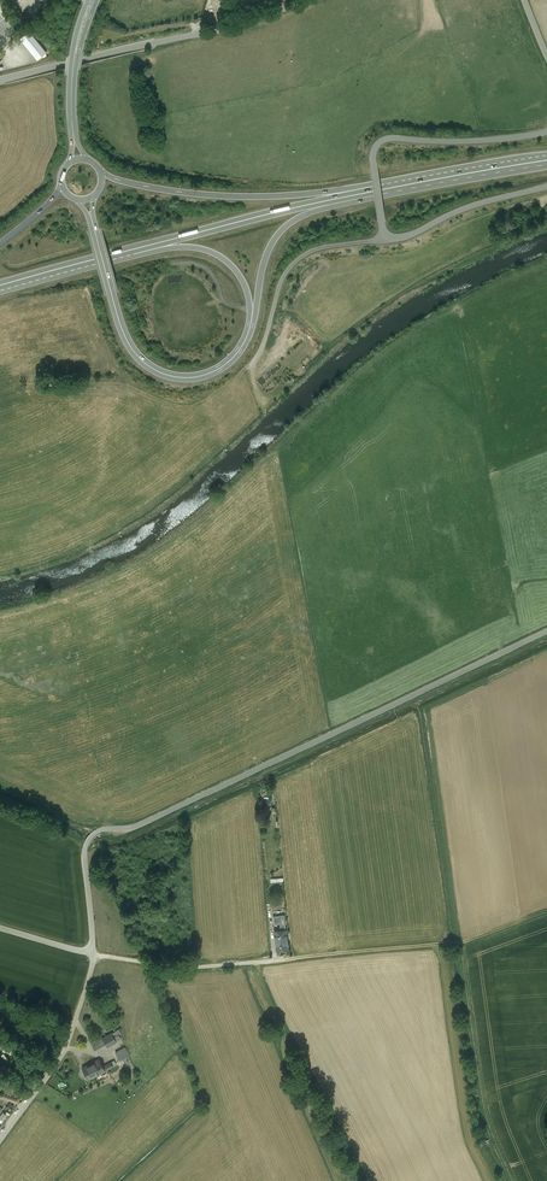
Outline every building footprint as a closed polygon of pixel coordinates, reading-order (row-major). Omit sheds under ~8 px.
[(21,41),(38,62),(48,54),(30,33),(21,41)] [(280,926),(284,926),(283,915),(273,916),(274,923),(280,923),(280,926)] [(284,926),(280,926),(281,931),(275,931),(277,948),(287,947),(284,926)] [(116,1031),(110,1034),(103,1039),(102,1038),(95,1042),(92,1044),(97,1052),(110,1044),(109,1042),(119,1037),(116,1031)] [(124,1047),(116,1052),(120,1061),(129,1056),(124,1047)] [(94,1061),(82,1067),(88,1079),(89,1079),(105,1070),(103,1066),(99,1059),(94,1061)] [(111,1062),(103,1066),(105,1070),(113,1066),(111,1062)] [(0,1118),(5,1121),(8,1114),(3,1112),(0,1118)]
